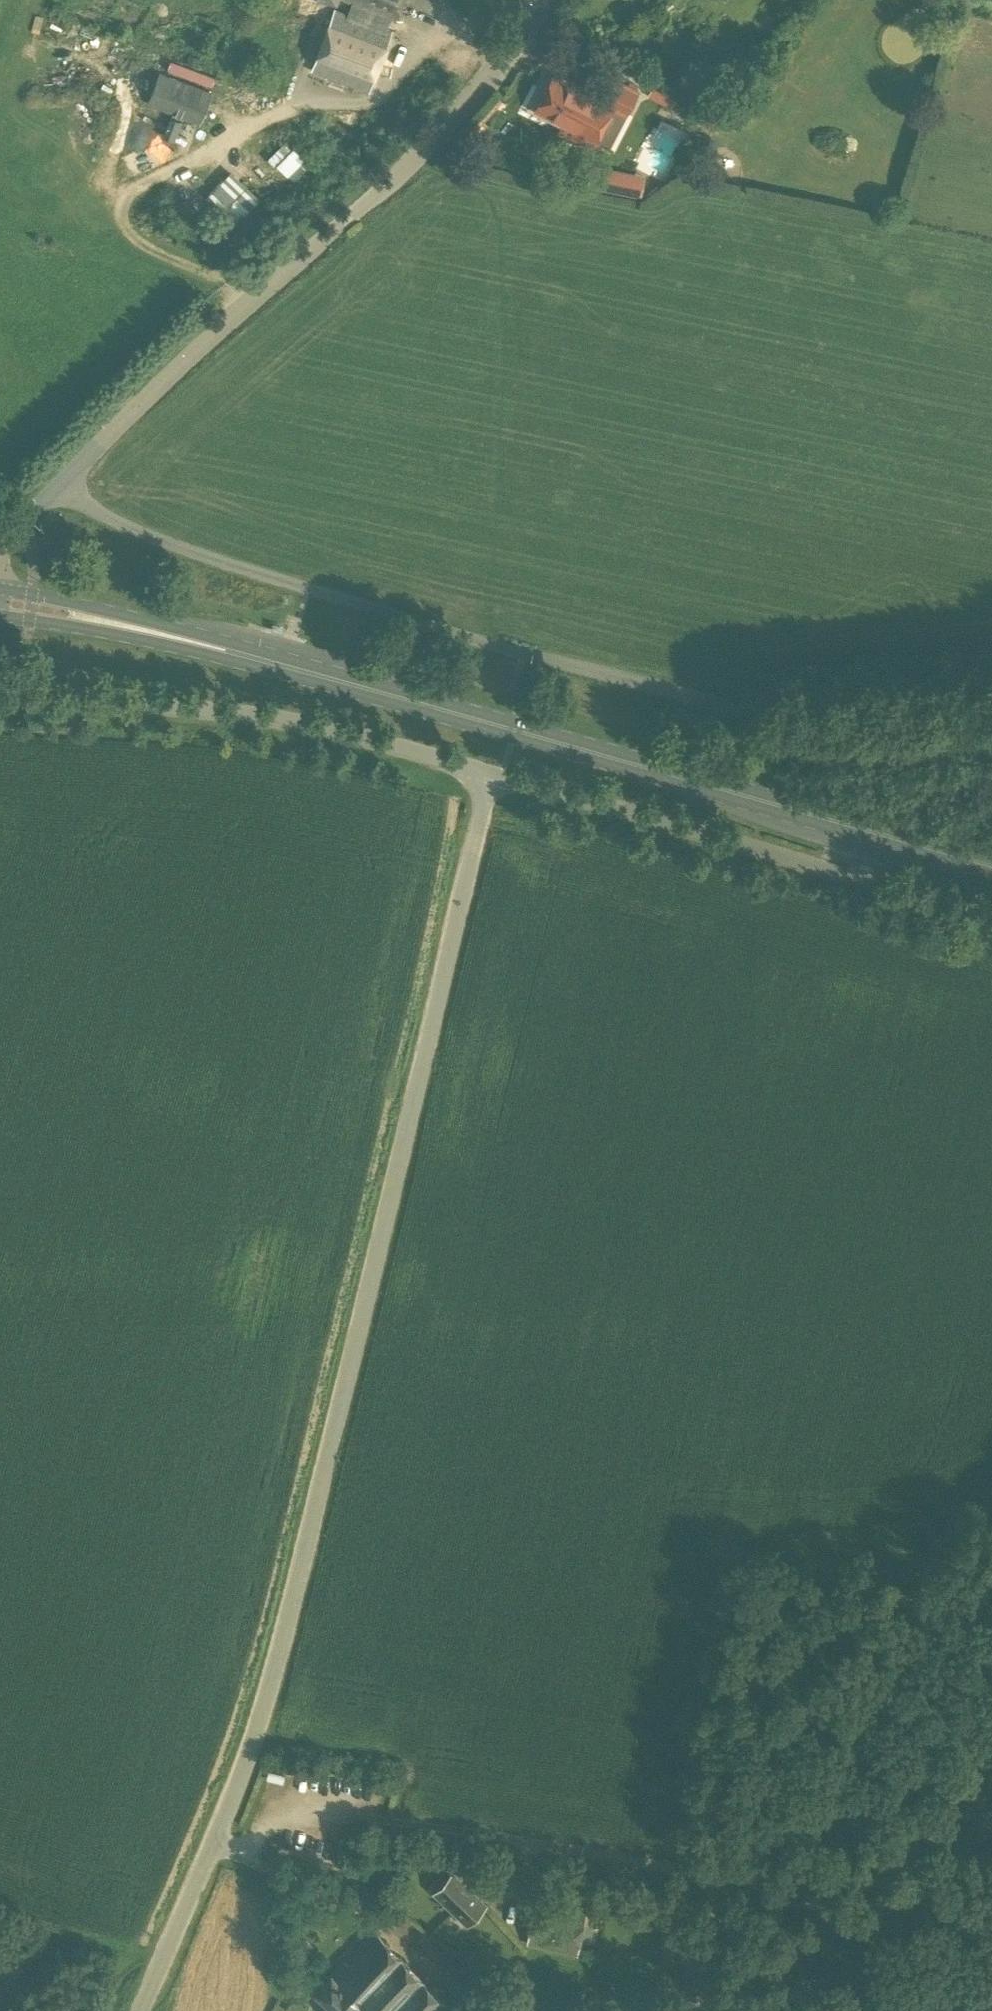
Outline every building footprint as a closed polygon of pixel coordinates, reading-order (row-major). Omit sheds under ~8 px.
[(404,0),(347,0),(356,3),(351,16),(334,10),(312,70),(370,92),(392,32),(385,29),(390,16),(397,19),(404,0)] [(189,54),(186,63),(197,67),(201,58),(189,54)] [(159,71),(147,102),(200,123),(212,92),(159,71)] [(602,100),(554,74),(535,111),(596,143),(613,109),(626,115),(638,91),(613,78),(602,100)] [(672,102),(677,93),(655,82),(650,92),(672,102)] [(175,140),(182,122),(170,117),(162,136),(175,140)] [(640,198),(645,175),(607,167),(592,164),(587,187),(640,198)] [(231,171),(205,197),(235,225),(260,199),(231,171)] [(274,621),(272,629),(285,633),(288,625),(274,621)] [(395,1851),(389,1866),(401,1871),(407,1856),(395,1851)] [(467,1921),(486,1901),(451,1868),(432,1889),(467,1921)] [(578,1949),(586,1908),(535,1898),(527,1939),(578,1949)] [(333,1973),(332,1973),(315,1990),(337,2010),(447,2010),(453,2005),(375,1930),(333,1973)]
